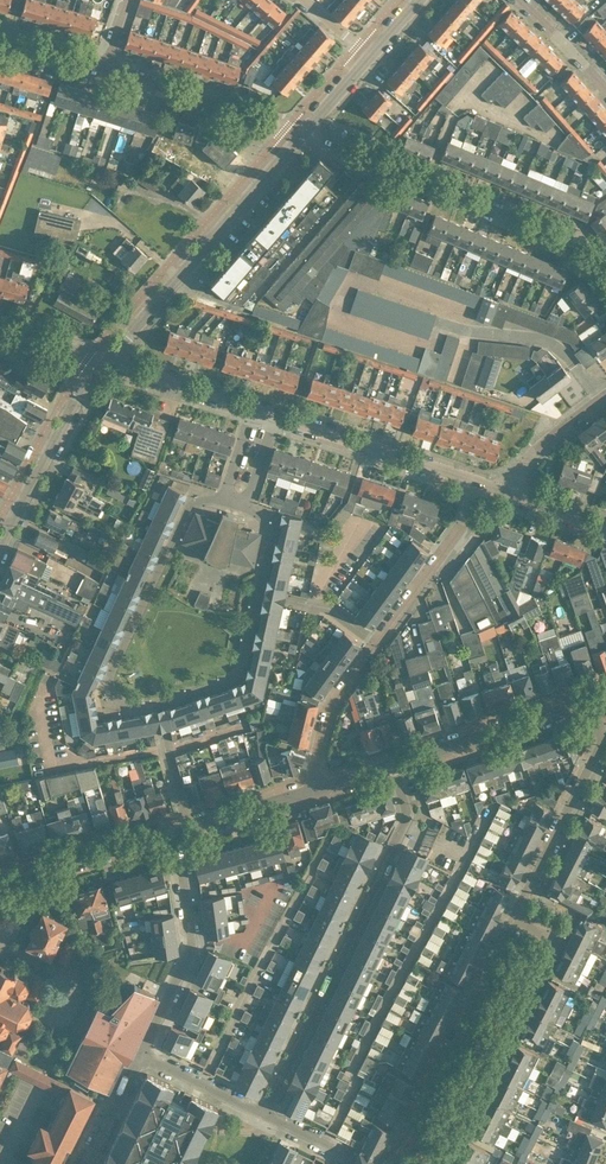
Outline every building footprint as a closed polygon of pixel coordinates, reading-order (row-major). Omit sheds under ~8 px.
[(23,0),(0,0),(0,9),(8,11),(8,10),(19,14),(23,0)] [(38,0),(25,0),(21,14),(33,18),(38,0)] [(50,3),(44,2),(44,0),(38,0),(33,18),(44,21),(50,3)] [(63,0),(62,0),(57,0),(55,5),(50,3),(44,21),(56,25),(63,0)] [(67,29),(73,11),(67,9),(69,2),(63,0),(56,25),(67,29)] [(153,9),(155,4),(143,0),(140,0),(136,14),(150,19),(153,9)] [(197,3),(193,0),(186,10),(190,12),(197,3)] [(271,0),(258,0),(252,7),(263,17),(274,3),(271,0)] [(355,16),(337,0),(334,0),(327,7),(347,25),(355,16)] [(356,0),(337,0),(355,16),(363,6),(356,0)] [(473,7),(465,0),(457,0),(452,5),(465,17),(473,7)] [(576,0),(559,0),(554,6),(563,14),(576,0)] [(585,9),(580,4),(584,0),(576,0),(563,14),(572,22),(585,9)] [(79,32),(87,7),(88,2),(83,1),(82,3),(81,3),(80,7),(81,7),(80,13),(73,11),(67,29),(79,32)] [(597,9),(604,18),(605,16),(605,2),(597,9)] [(285,13),(274,3),(263,17),(274,26),(285,13)] [(501,16),(509,7),(506,3),(497,12),(501,16)] [(168,9),(155,4),(153,9),(167,13),(168,9)] [(470,21),(465,17),(452,5),(444,15),(457,26),(462,30),(470,21)] [(294,9),(289,15),(293,19),(301,10),(297,6),(294,9)] [(92,9),(87,7),(79,32),(91,36),(96,17),(90,15),(92,9)] [(182,13),(168,9),(167,13),(180,18),(182,13)] [(197,10),(195,14),(205,19),(207,15),(197,10)] [(511,11),(499,23),(510,33),(521,21),(511,11)] [(493,25),(500,17),(501,16),(497,12),(489,22),(493,25)] [(192,17),(182,13),(180,18),(191,22),(194,23),(196,19),(192,17)] [(221,21),(207,15),(205,19),(218,26),(221,21)] [(289,15),(280,25),(285,29),(293,19),(289,15)] [(457,26),(444,15),(436,24),(449,35),(457,26)] [(209,25),(196,19),(194,23),(207,30),(209,25)] [(605,28),(605,20),(600,25),(596,20),(582,33),(591,42),(605,28)] [(234,28),(221,21),(218,26),(232,32),(234,28)] [(521,21),(510,33),(520,43),(532,31),(521,21)] [(485,34),(493,25),(489,22),(482,30),(481,31),(485,34)] [(436,24),(428,33),(441,44),(449,35),(436,24)] [(222,32),(209,25),(207,30),(220,36),(222,32)] [(280,25),(273,34),(277,38),(285,29),(280,25)] [(327,48),(335,39),(320,26),(316,31),(311,27),(307,31),(327,48)] [(248,34),(234,28),(232,32),(245,39),(248,34)] [(591,42),(599,51),(605,45),(605,28),(591,42)] [(138,51),(144,34),(130,30),(125,46),(138,51)] [(319,57),(327,48),(307,31),(303,36),(308,40),(304,45),(319,57)] [(477,43),(485,34),(481,31),(473,40),(477,43)] [(520,43),(516,47),(521,52),(525,48),(530,53),(542,41),(532,31),(520,43)] [(236,38),(222,32),(220,36),(233,43),(236,38)] [(152,56),(158,39),(144,34),(138,51),(152,56)] [(260,40),(248,34),(245,39),(258,45),(260,40)] [(269,47),(277,38),(273,34),(265,43),(269,47)] [(246,49),(249,45),(236,38),(233,43),(246,49)] [(166,60),(172,44),(167,42),(158,39),(152,56),(166,60)] [(486,39),(482,43),(492,52),(495,48),(486,39)] [(469,52),(477,43),(473,40),(465,49),(469,52)] [(542,41),(530,53),(541,63),(552,51),(542,41)] [(261,56),(269,47),(265,43),(258,50),(257,52),(261,56)] [(419,43),(411,52),(431,70),(439,60),(419,43)] [(185,48),(172,44),(166,60),(180,65),(185,48)] [(295,45),(291,50),(310,67),(319,57),(304,45),(300,49),(295,45)] [(479,45),(475,50),(485,59),(489,54),(479,45)] [(194,70),(199,53),(185,48),(180,65),(194,70)] [(310,67),(288,48),(281,57),(303,76),(310,67)] [(495,48),(492,52),(502,62),(506,58),(495,48)] [(461,61),(469,52),(465,49),(459,56),(457,58),(461,61)] [(485,59),(475,50),(471,55),(481,64),(485,59)] [(552,51),(541,63),(551,73),(563,61),(552,51)] [(253,65),(261,56),(257,52),(252,57),(245,65),(243,71),(247,72),(243,84),(251,87),(255,75),(258,69),(257,69),(253,65)] [(431,70),(411,52),(403,62),(417,74),(421,70),(427,75),(431,70)] [(207,74),(213,58),(199,53),(194,70),(207,74)] [(481,64),(471,55),(466,61),(476,69),(481,64)] [(227,62),(221,79),(235,84),(241,67),(239,66),(241,60),(230,56),(228,62),(227,62)] [(295,85),(303,76),(281,57),(277,61),(279,63),(275,68),(295,85)] [(221,79),(227,62),(226,62),(220,60),(213,58),(207,74),(221,79)] [(506,58),(502,62),(512,72),(516,68),(506,58)] [(476,69),(466,61),(462,66),(472,75),(476,69)] [(417,74),(403,62),(395,71),(415,88),(419,84),(413,79),(417,74)] [(15,69),(6,66),(0,85),(0,87),(8,90),(10,83),(11,83),(15,69)] [(472,75),(462,66),(457,71),(467,80),(472,75)] [(275,68),(263,81),(268,86),(272,81),(287,94),(295,85),(275,68)] [(444,81),(452,72),(448,68),(440,78),(444,81)] [(516,68),(512,72),(523,82),(526,78),(516,68)] [(15,69),(11,81),(15,82),(12,92),(18,94),(18,93),(24,72),(15,69)] [(505,70),(500,74),(509,84),(514,79),(505,70)] [(415,88),(395,71),(387,80),(391,83),(400,92),(401,93),(405,89),(411,93),(415,88)] [(467,80),(457,71),(453,76),(463,85),(467,80)] [(573,71),(560,83),(570,94),(583,82),(573,71)] [(28,96),(34,74),(24,72),(18,93),(28,96)] [(37,98),(43,77),(34,74),(28,96),(37,98)] [(500,74),(495,79),(505,89),(509,84),(500,74)] [(463,85),(453,76),(448,82),(458,90),(463,85)] [(53,80),(43,77),(37,98),(46,101),(53,80)] [(436,90),(444,81),(440,78),(432,87),(436,90)] [(526,78),(523,82),(533,92),(537,88),(526,78)] [(495,79),(490,84),(500,94),(505,89),(495,79)] [(514,79),(509,84),(519,92),(523,87),(514,79)] [(54,86),(49,99),(65,105),(67,97),(71,98),(75,87),(60,82),(59,87),(54,86)] [(458,90),(448,82),(444,87),(454,96),(458,90)] [(583,82),(570,94),(579,105),(592,93),(583,82)] [(490,84),(486,89),(495,98),(500,94),(490,84)] [(509,84),(505,89),(514,97),(519,92),(509,84)] [(67,97),(65,105),(79,109),(81,102),(85,103),(89,92),(75,87),(71,98),(67,97)] [(428,100),(436,90),(432,87),(424,96),(428,100)] [(454,96),(444,87),(439,92),(449,101),(454,96)] [(486,89),(481,94),(491,103),(495,98),(486,89)] [(505,89),(500,94),(509,102),(514,97),(505,89)] [(392,101),(382,93),(379,90),(371,99),(384,110),(392,101)] [(81,102),(79,109),(93,114),(96,106),(99,108),(103,96),(89,92),(85,103),(81,102)] [(449,101),(439,92),(435,97),(442,103),(445,106),(445,105),(449,101)] [(592,93),(579,105),(588,115),(601,104),(592,93)] [(500,94),(495,98),(504,107),(509,102),(500,94)] [(96,106),(93,114),(107,118),(110,111),(114,112),(117,101),(103,96),(99,108),(96,106)] [(424,96),(416,106),(420,109),(428,100),(424,96)] [(545,96),(541,100),(550,111),(554,107),(545,96)] [(384,110),(371,99),(362,109),(375,120),(383,111),(384,110)] [(110,111),(107,118),(121,123),(124,116),(128,117),(131,106),(117,101),(114,112),(110,111)] [(451,110),(445,105),(445,106),(442,103),(438,109),(446,115),(451,110)] [(538,103),(533,108),(542,118),(547,113),(538,103)] [(588,115),(598,126),(605,119),(605,109),(601,104),(588,115)] [(121,123),(119,129),(131,133),(134,132),(135,127),(136,128),(138,120),(142,121),(146,110),(131,106),(128,117),(124,116),(121,123)] [(554,107),(550,111),(560,122),(564,118),(554,107)] [(533,108),(528,112),(537,122),(542,118),(533,108)] [(138,120),(136,128),(154,134),(160,115),(146,110),(142,121),(138,120)] [(528,112),(523,117),(532,127),(537,122),(528,112)] [(547,113),(542,118),(551,127),(555,122),(547,113)] [(3,136),(7,124),(9,117),(0,114),(0,135),(3,136)] [(55,138),(46,135),(52,116),(46,114),(36,144),(52,149),(55,138)] [(470,126),(473,117),(466,114),(458,119),(456,123),(469,129),(470,126)] [(403,128),(412,118),(408,115),(400,125),(403,128)] [(483,131),(488,119),(479,116),(478,119),(473,117),(470,126),(474,128),(483,131)] [(537,122),(545,132),(551,127),(542,118),(537,122)] [(564,118),(560,122),(569,132),(573,129),(564,118)] [(169,119),(161,143),(175,148),(183,124),(169,119)] [(495,138),(501,125),(488,119),(483,131),(482,134),(495,139),(495,138)] [(598,126),(605,135),(605,119),(598,126)] [(183,124),(175,148),(188,152),(196,128),(183,124)] [(396,137),(402,130),(403,128),(400,125),(392,134),(396,137)] [(423,135),(427,127),(422,125),(418,133),(423,135)] [(509,145),(515,130),(501,125),(495,138),(509,145)] [(199,127),(195,140),(204,143),(203,147),(202,147),(224,167),(237,152),(227,143),(229,137),(199,127)] [(569,132),(566,135),(576,145),(583,139),(573,129),(569,132)] [(33,132),(28,130),(24,142),(28,144),(33,132)] [(523,133),(515,155),(519,157),(523,148),(526,140),(528,135),(523,133)] [(7,150),(9,145),(1,142),(3,136),(0,135),(0,147),(7,150)] [(414,157),(421,141),(407,136),(403,135),(393,146),(396,148),(401,150),(400,152),(414,157)] [(566,135),(557,148),(582,159),(585,156),(588,154),(592,150),(583,139),(576,145),(566,135)] [(531,142),(526,140),(523,148),(528,150),(531,142)] [(428,163),(434,147),(421,141),(414,157),(428,163)] [(24,155),(28,144),(24,142),(19,153),(24,155)] [(455,163),(462,147),(448,142),(442,157),(455,163)] [(66,143),(63,153),(69,155),(73,145),(69,143),(66,143)] [(69,155),(75,157),(79,147),(73,145),(69,155)] [(155,145),(152,150),(158,153),(161,148),(155,145)] [(61,156),(30,146),(21,170),(26,172),(27,170),(54,178),(61,156)] [(462,147),(455,163),(468,168),(475,153),(462,147)] [(475,153),(468,168),(482,174),(488,159),(482,156),(484,149),(478,147),(475,153)] [(549,159),(552,150),(548,149),(548,148),(544,157),(549,159)] [(557,152),(552,150),(549,159),(554,161),(557,152)] [(482,174),(495,179),(504,157),(491,152),(482,174)] [(20,167),(24,155),(19,153),(15,165),(20,167)] [(94,155),(90,165),(97,167),(100,157),(94,155)] [(106,159),(100,157),(97,167),(103,169),(106,159)] [(352,178),(344,170),(344,169),(331,162),(329,165),(320,158),(309,171),(338,195),(352,178)] [(123,160),(119,170),(126,172),(129,162),(123,160)] [(135,164),(129,162),(126,172),(132,174),(135,164)] [(501,164),(495,179),(508,185),(514,170),(501,164)] [(15,178),(20,167),(15,165),(10,176),(15,178)] [(204,189),(202,187),(207,181),(185,169),(171,186),(192,204),(204,189)] [(521,190),(527,175),(514,170),(508,185),(521,190)] [(595,170),(590,174),(602,188),(601,190),(604,193),(605,192),(605,183),(595,170)] [(338,195),(309,171),(298,183),(327,208),(338,195)] [(137,180),(154,191),(159,183),(141,172),(137,180)] [(534,196),(541,181),(540,180),(527,175),(521,190),(534,196)] [(11,190),(15,178),(10,176),(6,188),(11,190)] [(547,201),(554,186),(553,186),(541,181),(534,196),(547,201)] [(327,208),(298,183),(287,196),(316,221),(327,208)] [(567,192),(570,184),(569,184),(566,191),(554,186),(547,201),(561,207),(567,192)] [(337,264),(347,246),(363,252),(369,254),(379,228),(386,210),(377,202),(359,186),(350,196),(348,198),(338,210),(331,218),(319,232),(312,240),(265,294),(284,310),(293,300),(298,304),(306,296),(313,303),(317,297),(320,292),(324,286),(327,281),(330,275),(333,270),(337,264)] [(6,201),(11,190),(6,188),(1,199),(6,201)] [(587,218),(593,203),(596,195),(582,189),(579,197),(580,197),(574,213),(587,218)] [(408,211),(415,196),(401,190),(395,206),(396,206),(408,211)] [(574,213),(580,197),(579,197),(567,192),(561,207),(574,213)] [(316,221),(287,196),(276,208),(306,233),(316,221)] [(428,202),(415,196),(408,211),(413,213),(422,217),(428,202)] [(597,204),(595,209),(600,216),(593,222),(601,233),(605,230),(605,198),(597,204)] [(306,233),(276,208),(265,221),(295,246),(306,233)] [(39,210),(34,230),(76,240),(81,220),(39,210)] [(385,230),(392,213),(386,210),(379,228),(385,230)] [(443,236),(449,221),(435,215),(429,230),(425,240),(439,245),(443,236)] [(399,232),(404,234),(409,220),(404,218),(402,226),(399,232)] [(295,246),(265,221),(254,234),(284,259),(295,246)] [(455,242),(462,226),(449,221),(443,236),(455,242)] [(415,242),(420,227),(414,225),(408,240),(415,242)] [(468,247),(475,231),(462,226),(455,242),(462,244),(468,247)] [(482,253),(488,237),(475,231),(468,247),(482,253)] [(284,259),(254,234),(244,246),(273,271),(284,259)] [(147,256),(137,247),(126,237),(114,251),(135,270),(147,256)] [(495,258),(501,242),(488,237),(482,253),(495,258)] [(76,241),(61,265),(65,267),(79,243),(76,241)] [(508,264),(515,248),(501,242),(495,258),(508,264)] [(273,271),(244,246),(233,259),(263,284),(273,271)] [(357,270),(363,252),(347,246),(337,264),(349,269),(350,267),(357,270)] [(521,269),(528,253),(515,248),(508,264),(521,269)] [(13,253),(1,249),(0,253),(0,254),(11,257),(13,253)] [(427,271),(430,263),(433,257),(416,250),(410,264),(427,271)] [(370,255),(369,254),(363,252),(357,270),(356,271),(364,274),(370,255)] [(23,261),(24,256),(13,253),(11,257),(23,261)] [(534,275),(541,259),(528,253),(521,269),(534,275)] [(371,276),(378,258),(370,255),(364,274),(371,276)] [(23,261),(19,273),(12,298),(24,301),(36,259),(24,256),(23,261)] [(381,273),(385,260),(378,258),(371,276),(379,279),(381,273)] [(263,284),(233,259),(222,271),(252,297),(263,284)] [(547,280),(554,264),(541,259),(534,275),(547,280)] [(387,275),(391,263),(385,260),(381,273),(387,275)] [(393,277),(398,265),(391,263),(387,275),(393,277)] [(349,269),(337,264),(333,270),(345,277),(349,269)] [(567,270),(554,264),(547,280),(561,286),(567,270)] [(399,280),(404,267),(398,265),(393,277),(399,280)] [(405,282),(410,269),(404,267),(399,280),(405,282)] [(411,284),(416,272),(410,269),(405,282),(411,284)] [(341,282),(345,277),(333,270),(330,275),(341,282)] [(12,298),(19,273),(14,271),(12,278),(6,276),(6,277),(1,294),(12,298)] [(243,307),(252,297),(222,271),(211,284),(224,296),(223,297),(230,302),(243,307)] [(68,272),(64,281),(77,288),(82,280),(68,272)] [(417,286),(422,274),(416,272),(411,284),(417,286)] [(455,282),(458,274),(452,272),(449,280),(455,282)] [(117,273),(109,286),(118,291),(125,278),(117,273)] [(423,288),(428,276),(422,274),(417,286),(423,288)] [(471,279),(458,274),(455,282),(468,287),(471,279)] [(338,288),(341,282),(330,275),(327,281),(338,288)] [(430,291),(434,278),(428,276),(423,288),(430,291)] [(436,293),(440,280),(434,278),(430,291),(436,293)] [(98,311),(90,307),(74,298),(79,289),(77,288),(64,281),(63,280),(58,289),(61,291),(55,304),(92,324),(98,311)] [(442,295),(446,283),(440,280),(436,293),(442,295)] [(338,288),(327,281),(324,286),(335,293),(338,288)] [(580,281),(567,291),(561,296),(570,307),(576,302),(589,292),(580,281)] [(448,297),(452,285),(446,283),(442,295),(448,297)] [(454,300),(458,287),(452,285),(448,297),(454,300)] [(335,293),(324,286),(320,292),(332,298),(335,293)] [(460,302),(465,289),(458,287),(454,300),(460,302)] [(360,302),(364,290),(358,288),(354,300),(360,302)] [(466,304),(471,292),(465,289),(460,302),(466,304)] [(366,304),(370,292),(364,290),(360,302),(366,304)] [(332,298),(320,292),(317,297),(329,304),(332,298)] [(372,306),(376,294),(370,292),(366,304),(372,306)] [(472,306),(477,294),(471,292),(466,304),(472,306)] [(598,303),(589,292),(576,302),(585,314),(598,303)] [(378,308),(382,296),(376,294),(372,306),(378,308)] [(478,309),(483,296),(477,294),(472,306),(478,309)] [(384,310),(388,298),(382,296),(378,308),(384,310)] [(488,323),(496,301),(483,296),(478,309),(475,318),(488,323)] [(325,326),(329,304),(317,297),(313,303),(303,320),(298,328),(297,331),(321,339),(325,326)] [(390,312),(394,300),(388,298),(384,310),(390,312)] [(356,314),(360,302),(354,300),(350,312),(356,314)] [(396,314),(400,302),(394,300),(390,312),(396,314)] [(495,325),(503,303),(496,301),(488,323),(495,325)] [(362,316),(366,304),(360,302),(356,314),(362,316)] [(402,316),(406,304),(400,302),(396,314),(402,316)] [(505,319),(510,306),(503,303),(495,325),(502,328),(505,319)] [(220,309),(205,304),(201,308),(216,313),(220,309)] [(257,315),(260,306),(255,304),(252,314),(257,315)] [(368,318),(372,306),(366,304),(362,316),(368,318)] [(408,319),(412,306),(406,304),(402,316),(408,319)] [(262,317),(265,308),(260,306),(257,315),(262,317)] [(374,320),(378,308),(372,306),(368,318),(374,320)] [(414,321),(418,308),(412,306),(408,319),(414,321)] [(511,321),(516,308),(510,306),(505,319),(511,321)] [(268,318),(271,309),(265,308),(262,317),(268,318)] [(380,323),(384,310),(378,308),(374,320),(380,323)] [(420,323),(424,310),(418,308),(414,321),(420,323)] [(517,323),(521,310),(516,308),(511,321),(517,323)] [(273,320),(276,311),(271,309),(268,318),(273,320)] [(386,325),(390,312),(384,310),(380,323),(386,325)] [(426,325),(430,312),(424,310),(420,323),(426,325)] [(523,325),(527,312),(521,310),(517,323),(523,325)] [(278,322),(281,313),(276,311),(273,320),(278,322)] [(392,327),(396,314),(390,312),(386,325),(392,327)] [(436,314),(430,312),(426,325),(432,327),(436,314)] [(529,327),(533,315),(527,312),(523,325),(529,327)] [(561,315),(561,314),(560,316),(550,312),(546,319),(551,321),(557,323),(558,323),(561,315)] [(283,323),(286,314),(281,313),(278,322),(283,323)] [(398,329),(402,316),(396,314),(392,327),(398,329)] [(535,330),(539,317),(533,315),(529,327),(535,330)] [(404,331),(408,319),(402,316),(398,329),(404,331)] [(540,332),(545,319),(539,317),(535,330),(540,332)] [(298,328),(303,320),(296,318),(293,327),(298,328)] [(410,333),(414,321),(408,319),(404,331),(410,333)] [(546,334),(551,321),(546,319),(545,319),(540,332),(546,334)] [(416,335),(420,323),(414,321),(410,333),(416,335)] [(552,336),(557,323),(551,321),(546,334),(552,336)] [(422,337),(426,325),(420,323),(416,335),(422,337)] [(558,338),(563,325),(562,324),(562,325),(558,323),(557,323),(552,336),(558,338)] [(428,339),(432,327),(426,325),(422,337),(428,339)] [(564,340),(569,327),(563,325),(558,338),(564,340)] [(176,354),(184,328),(179,326),(176,333),(170,331),(164,350),(176,354)] [(327,341),(331,328),(325,326),(321,339),(327,341)] [(570,343),(575,329),(569,327),(564,340),(570,343)] [(188,358),(194,338),(188,336),(190,330),(184,328),(176,354),(188,358)] [(333,343),(337,330),(331,328),(327,341),(333,343)] [(599,328),(582,340),(583,340),(586,345),(595,357),(600,353),(601,355),(605,352),(605,337),(599,328)] [(574,347),(583,340),(582,340),(579,336),(575,329),(570,343),(574,347)] [(339,345),(343,332),(337,330),(333,343),(339,345)] [(345,347),(349,334),(343,332),(339,345),(345,347)] [(200,361),(208,336),(202,334),(200,340),(194,338),(188,358),(200,361)] [(351,349),(355,336),(349,334),(345,347),(351,349)] [(457,345),(459,339),(447,335),(445,341),(457,345)] [(212,365),(218,348),(220,340),(208,336),(200,361),(212,365)] [(357,351),(361,338),(355,336),(351,349),(357,351)] [(363,353),(367,340),(361,338),(357,351),(363,353)] [(369,355),(373,342),(367,340),(363,353),(369,355)] [(577,352),(586,345),(583,340),(574,347),(577,352)] [(455,351),(457,345),(445,341),(443,346),(455,351)] [(375,357),(379,344),(373,342),(369,355),(375,357)] [(234,371),(242,347),(230,343),(222,367),(234,371)] [(381,359),(385,346),(379,344),(375,357),(381,359)] [(596,358),(595,357),(586,345),(577,352),(579,355),(578,356),(584,362),(585,361),(588,365),(596,358)] [(387,361),(392,348),(385,346),(381,359),(387,361)] [(453,356),(455,351),(443,346),(441,352),(453,356)] [(251,376),(256,359),(246,355),(248,349),(242,347),(234,371),(236,371),(251,376)] [(541,356),(549,351),(548,350),(541,347),(537,351),(541,356)] [(393,363),(398,350),(392,348),(387,361),(393,363)] [(425,373),(433,350),(425,348),(422,358),(417,371),(425,373)] [(541,356),(537,351),(534,349),(531,357),(534,358),(536,360),(541,356)] [(399,365),(404,352),(398,350),(393,363),(399,365)] [(437,364),(439,358),(441,353),(433,350),(425,373),(433,376),(435,370),(437,364)] [(482,362),(485,354),(484,354),(477,353),(477,352),(472,351),(470,358),(482,362)] [(256,359),(251,376),(265,380),(270,363),(260,360),(262,353),(258,352),(256,359)] [(405,367),(410,354),(404,352),(399,365),(405,367)] [(451,362),(453,356),(441,352),(441,353),(439,358),(451,362)] [(411,369),(416,356),(410,354),(405,367),(411,369)] [(487,354),(477,383),(492,388),(501,359),(487,354)] [(417,371),(422,358),(416,356),(411,369),(417,371)] [(270,363),(265,380),(279,385),(285,368),(275,365),(277,358),(273,357),(270,363)] [(449,368),(451,362),(439,358),(437,364),(449,368)] [(480,369),(482,362),(470,358),(468,365),(480,369)] [(294,390),(299,373),(301,368),(290,364),(291,362),(287,361),(285,368),(279,385),(294,390)] [(392,371),(393,366),(382,362),(380,367),(392,371)] [(547,376),(547,375),(537,362),(530,367),(535,373),(527,380),(542,400),(544,398),(545,399),(550,395),(549,394),(557,388),(547,376)] [(447,374),(449,368),(437,364),(435,370),(447,374)] [(478,376),(480,369),(468,365),(465,372),(478,376)] [(561,365),(547,375),(547,376),(557,388),(571,378),(561,365)] [(403,375),(405,370),(393,366),(392,371),(403,375)] [(417,374),(405,370),(403,375),(415,379),(417,374)] [(445,380),(447,374),(435,370),(433,376),(445,380)] [(42,394),(49,380),(31,371),(27,378),(19,374),(14,383),(31,392),(32,389),(42,394)] [(476,383),(478,376),(465,372),(463,379),(476,383)] [(12,380),(0,373),(0,384),(8,388),(12,380)] [(322,399),(328,382),(330,375),(326,373),(323,381),(313,377),(307,394),(322,399)] [(336,404),(342,387),(344,380),(339,379),(338,381),(339,382),(337,386),(328,382),(322,399),(336,404)] [(440,388),(442,383),(430,379),(428,383),(440,388)] [(473,390),(476,383),(463,379),(461,386),(473,390)] [(356,392),(358,387),(358,385),(354,383),(352,390),(342,387),(336,404),(350,409),(356,392)] [(452,392),(454,387),(442,383),(440,388),(452,392)] [(463,395),(465,390),(454,387),(452,392),(463,395)] [(365,414),(371,395),(373,390),(369,388),(366,395),(356,392),(350,409),(365,414)] [(382,399),(385,393),(379,390),(376,397),(371,395),(365,414),(376,417),(382,399)] [(475,399),(476,394),(465,390),(463,395),(466,396),(475,399)] [(5,406),(20,417),(23,412),(41,421),(47,409),(37,403),(19,394),(16,393),(11,403),(0,397),(0,404),(5,406)] [(382,399),(376,417),(388,421),(396,396),(390,394),(388,401),(382,399)] [(487,403),(489,399),(476,394),(475,399),(486,403),(487,403)] [(153,416),(155,410),(151,408),(150,412),(111,396),(105,412),(102,416),(138,431),(131,454),(156,462),(169,420),(157,417),(153,416)] [(399,425),(404,411),(406,407),(399,405),(402,398),(396,396),(388,421),(399,425)] [(499,408),(501,403),(489,399),(487,403),(499,408)] [(513,407),(501,403),(499,408),(511,412),(513,407)] [(8,437),(17,441),(27,423),(20,417),(5,406),(0,404),(0,434),(8,437)] [(436,440),(444,416),(443,415),(440,423),(430,420),(424,436),(436,440)] [(424,436),(430,420),(418,416),(412,432),(424,436)] [(448,444),(456,418),(455,418),(455,420),(444,416),(436,440),(448,444)] [(590,425),(601,439),(605,436),(605,423),(602,417),(590,425)] [(188,438),(194,422),(180,418),(175,434),(188,438)] [(459,448),(468,422),(456,418),(448,444),(459,448)] [(199,453),(202,443),(207,427),(194,422),(188,438),(187,440),(184,449),(193,452),(193,451),(199,453)] [(471,452),(478,433),(477,433),(471,431),(474,424),(468,422),(459,448),(471,452)] [(601,439),(590,425),(579,434),(589,448),(601,439)] [(216,447),(221,431),(207,427),(202,443),(215,447),(216,447)] [(483,456),(492,430),(485,428),(483,435),(478,433),(471,452),(483,456)] [(497,432),(492,430),(483,456),(495,460),(501,441),(495,439),(497,432)] [(227,459),(234,435),(221,431),(216,447),(215,447),(213,454),(227,459)] [(26,450),(15,444),(17,441),(8,437),(0,434),(0,452),(19,462),(26,450)] [(584,446),(581,443),(576,436),(571,440),(578,450),(584,446)] [(595,447),(591,450),(597,458),(601,454),(595,447)] [(277,476),(285,452),(275,449),(266,476),(277,479),(278,476),(277,476)] [(291,479),(299,457),(285,452),(277,476),(278,476),(291,480),(291,479)] [(605,461),(601,454),(597,458),(602,464),(605,461)] [(571,484),(580,460),(567,455),(564,464),(564,463),(558,479),(571,484)] [(17,466),(1,457),(0,458),(0,471),(11,477),(17,466)] [(304,485),(312,461),(299,457),(291,479),(291,480),(303,484),(304,485)] [(176,476),(178,470),(165,466),(167,461),(161,459),(158,470),(176,476)] [(588,480),(590,474),(591,473),(590,472),(593,464),(580,460),(577,468),(571,484),(573,485),(573,488),(578,489),(579,487),(585,489),(586,485),(597,489),(596,492),(603,473),(594,470),(590,481),(588,480)] [(318,483),(324,465),(312,461),(304,485),(317,489),(319,483),(318,483)] [(105,503),(90,495),(93,490),(84,485),(78,482),(81,477),(89,481),(93,475),(74,465),(68,477),(67,478),(65,478),(64,481),(64,483),(61,489),(101,509),(105,503)] [(319,483),(319,481),(331,485),(337,469),(324,465),(318,483),(319,483)] [(155,470),(147,467),(139,486),(146,489),(155,470)] [(349,473),(337,469),(331,485),(333,486),(332,490),(343,493),(349,473)] [(182,478),(184,472),(178,470),(176,476),(182,478)] [(0,471),(0,494),(2,495),(8,482),(11,477),(0,471)] [(218,486),(221,476),(208,471),(204,482),(218,486)] [(354,482),(350,494),(348,501),(341,507),(352,511),(358,491),(363,493),(361,499),(362,502),(377,507),(379,507),(381,506),(383,500),(394,503),(396,497),(392,495),(394,488),(363,478),(361,485),(354,482)] [(176,509),(181,500),(183,501),(186,493),(168,484),(160,502),(176,509)] [(101,509),(61,489),(59,493),(57,494),(56,497),(56,498),(56,500),(72,508),(75,504),(83,508),(98,516),(101,509)] [(269,503),(271,497),(265,495),(265,494),(261,492),(258,500),(269,503)] [(415,516),(421,497),(405,492),(399,511),(392,509),(387,523),(395,526),(397,521),(411,526),(412,524),(415,516)] [(282,508),(284,499),(271,495),(271,497),(269,503),(268,504),(282,508)] [(285,497),(284,499),(282,508),(294,512),(298,501),(285,497)] [(435,514),(438,503),(421,497),(415,516),(426,520),(425,523),(432,527),(439,517),(435,514)] [(176,509),(160,502),(152,519),(170,527),(174,520),(172,519),(176,509)] [(62,515),(61,515),(50,509),(48,515),(46,514),(43,520),(44,521),(44,522),(62,532),(65,526),(85,536),(87,533),(95,537),(99,530),(82,521),(81,524),(63,514),(62,515)] [(203,515),(201,514),(200,514),(196,512),(182,543),(205,553),(204,555),(208,557),(216,561),(221,562),(226,562),(229,563),(230,560),(254,566),(261,534),(257,533),(256,532),(255,532),(254,531),(253,530),(252,529),(249,531),(236,528),(238,519),(223,513),(219,523),(207,517),(205,514),(203,515)] [(280,533),(297,536),(302,518),(282,513),(282,514),(280,522),(283,523),(280,533)] [(144,536),(160,544),(165,534),(167,535),(170,527),(152,519),(144,536)] [(412,526),(409,533),(420,542),(426,534),(412,524),(412,526)] [(501,541),(509,544),(509,543),(517,546),(522,532),(499,524),(494,538),(502,540),(501,541)] [(110,560),(70,542),(60,536),(58,539),(39,530),(34,542),(53,551),(56,546),(69,552),(86,561),(104,572),(110,560)] [(386,532),(383,536),(389,540),(392,536),(386,532)] [(276,542),(274,551),(293,555),(297,536),(280,533),(278,543),(276,542)] [(403,551),(420,563),(428,552),(419,545),(421,542),(420,542),(409,533),(408,533),(397,547),(403,551)] [(160,544),(144,536),(136,553),(154,562),(158,554),(156,553),(160,544)] [(508,586),(516,601),(516,600),(529,564),(537,567),(542,552),(546,541),(531,536),(525,554),(519,551),(514,565),(515,566),(508,586)] [(516,600),(516,601),(508,586),(493,557),(485,542),(484,538),(479,544),(503,591),(516,617),(523,614),(519,606),(518,605),(519,604),(516,600)] [(492,538),(485,542),(493,557),(500,554),(492,538)] [(564,558),(570,544),(555,539),(550,553),(564,558)] [(378,543),(375,546),(381,551),(384,547),(378,543)] [(503,591),(479,544),(474,550),(497,595),(504,608),(510,619),(510,620),(516,617),(503,591)] [(584,549),(570,544),(564,558),(579,563),(584,549)] [(378,555),(381,551),(375,546),(372,550),(378,555)] [(597,560),(602,558),(605,566),(605,565),(605,547),(602,546),(597,560)] [(46,565),(47,563),(17,549),(11,562),(48,579),(53,568),(46,565)] [(497,595),(474,550),(470,556),(491,598),(497,595)] [(274,551),(273,555),(272,559),(275,560),(272,570),(289,574),(293,555),(274,551)] [(403,551),(399,556),(392,553),(390,557),(412,574),(420,563),(403,551)] [(118,594),(136,602),(139,594),(137,593),(142,583),(149,569),(151,570),(154,562),(136,553),(126,576),(118,594)] [(503,620),(498,611),(491,598),(470,556),(466,562),(465,562),(450,582),(456,593),(476,630),(477,630),(477,632),(498,623),(503,620)] [(390,557),(387,561),(392,566),(387,572),(404,584),(412,574),(390,557)] [(8,570),(5,575),(56,598),(59,593),(37,583),(39,577),(26,571),(21,569),(10,564),(10,565),(8,566),(7,569),(8,570)] [(362,564),(359,568),(365,572),(368,569),(362,564)] [(362,576),(365,572),(359,568),(356,572),(362,576)] [(404,584),(387,572),(382,568),(377,575),(376,575),(374,579),(396,595),(404,584)] [(261,621),(278,625),(284,599),(289,574),(272,570),(270,580),(268,579),(267,584),(266,588),(264,595),(263,602),(262,606),(261,611),(263,611),(261,621)] [(588,591),(581,570),(565,579),(570,596),(588,591)] [(91,599),(100,582),(85,574),(83,578),(82,578),(76,592),(91,599)] [(5,575),(3,581),(1,581),(0,583),(0,584),(1,585),(0,587),(0,589),(28,602),(76,625),(83,611),(77,609),(64,603),(64,602),(5,575)] [(542,593),(545,582),(550,584),(552,579),(550,578),(545,576),(543,582),(536,579),(529,599),(534,597),(542,593)] [(388,606),(396,595),(374,579),(371,583),(376,588),(372,594),(388,606)] [(346,586),(343,589),(349,594),(352,590),(346,586)] [(0,589),(0,608),(7,611),(10,603),(24,610),(28,602),(0,589)] [(347,598),(349,594),(343,589),(340,593),(347,598)] [(200,591),(194,604),(196,606),(199,607),(202,608),(205,608),(208,608),(211,594),(200,591)] [(570,596),(576,614),(586,610),(594,634),(586,637),(592,653),(594,660),(598,671),(605,669),(605,646),(588,591),(570,596)] [(546,605),(542,593),(534,597),(540,608),(546,605)] [(136,602),(118,594),(110,611),(126,618),(130,609),(132,610),(136,602)] [(380,617),(388,606),(372,594),(367,600),(361,596),(358,600),(380,617)] [(540,608),(534,597),(529,599),(519,604),(518,605),(519,606),(523,614),(525,618),(541,610),(540,608)] [(358,600),(355,604),(360,610),(355,616),(372,628),(380,617),(358,600)] [(80,602),(77,609),(83,611),(84,612),(87,606),(80,602)] [(429,609),(432,619),(436,630),(438,636),(452,631),(448,620),(454,618),(449,602),(429,609)] [(510,619),(504,608),(498,611),(503,620),(504,622),(510,619)] [(126,618),(110,611),(102,628),(120,636),(123,629),(121,628),(126,618)] [(510,620),(508,621),(511,627),(514,626),(513,624),(521,621),(524,626),(528,624),(525,618),(523,614),(516,617),(510,620)] [(436,630),(432,619),(418,623),(427,653),(405,660),(407,664),(410,674),(427,668),(431,667),(432,669),(444,665),(448,664),(438,636),(436,630)] [(8,624),(0,620),(0,644),(10,649),(20,629),(8,624)] [(255,639),(274,644),(278,625),(261,621),(259,632),(256,631),(255,639)] [(318,623),(316,627),(322,631),(325,628),(318,623)] [(554,627),(537,631),(539,637),(555,633),(554,627)] [(94,645),(110,653),(114,643),(116,644),(120,636),(102,628),(94,645)] [(485,653),(480,639),(477,632),(477,630),(476,630),(473,631),(461,635),(468,659),(485,653)] [(592,663),(588,652),(580,630),(558,637),(565,657),(569,656),(570,660),(574,659),(580,678),(581,677),(582,678),(589,676),(589,678),(595,676),(591,663),(592,663)] [(330,638),(353,654),(361,643),(344,631),(340,637),(333,634),(330,638)] [(405,660),(399,632),(390,644),(397,667),(407,664),(405,660)] [(540,643),(538,644),(542,652),(543,652),(543,651),(546,652),(552,670),(556,681),(557,685),(564,683),(574,679),(568,660),(566,660),(565,657),(558,637),(557,638),(556,633),(539,639),(540,643)] [(308,638),(314,642),(317,638),(310,634),(308,638)] [(314,642),(308,638),(305,641),(311,646),(314,642)] [(353,654),(330,638),(336,642),(332,648),(325,644),(322,648),(345,665),(353,654)] [(270,662),(274,644),(255,639),(253,648),(255,648),(253,658),(270,662)] [(555,686),(551,675),(543,652),(542,652),(538,644),(533,645),(539,661),(531,664),(540,691),(555,686)] [(110,653),(94,645),(86,662),(104,671),(107,663),(105,662),(110,653)] [(345,665),(322,648),(319,652),(324,658),(320,664),(337,676),(345,665)] [(487,659),(485,653),(468,659),(470,663),(479,660),(479,662),(487,659)] [(57,670),(61,662),(44,654),(40,662),(57,670)] [(535,693),(531,682),(524,663),(515,665),(507,655),(504,656),(509,670),(512,680),(515,688),(516,687),(520,698),(535,693)] [(246,676),(266,681),(270,662),(253,658),(251,669),(248,668),(247,672),(246,676)] [(300,659),(297,663),(303,668),(306,664),(300,659)] [(6,674),(9,668),(0,664),(1,663),(0,662),(0,671),(6,674)] [(104,671),(86,662),(75,685),(73,691),(76,711),(96,707),(94,699),(92,699),(91,693),(93,687),(98,678),(100,679),(104,671)] [(337,676),(320,664),(316,669),(309,666),(306,670),(329,687),(337,676)] [(465,717),(458,695),(456,696),(451,680),(453,680),(448,664),(444,665),(449,681),(436,685),(445,711),(448,722),(465,717)] [(432,682),(427,668),(410,674),(414,688),(430,683),(432,682)] [(516,699),(510,681),(504,683),(499,668),(491,671),(502,704),(509,702),(509,704),(515,702),(514,700),(516,699)] [(459,688),(458,688),(460,695),(458,695),(465,717),(468,716),(469,719),(480,715),(479,712),(485,710),(482,699),(472,669),(464,671),(466,678),(469,685),(459,688)] [(329,687),(306,670),(303,674),(308,679),(304,686),(320,697),(321,698),(329,687)] [(502,704),(491,671),(483,674),(488,688),(482,691),(488,709),(490,708),(491,710),(496,708),(496,706),(502,704)] [(19,698),(25,683),(8,676),(2,690),(11,694),(19,698)] [(237,685),(243,703),(262,697),(266,681),(246,676),(246,677),(249,677),(247,684),(246,684),(245,682),(237,685)] [(73,691),(75,685),(59,677),(55,684),(57,694),(73,691)] [(360,682),(349,697),(353,709),(356,708),(359,719),(363,729),(360,730),(362,736),(361,736),(364,743),(366,748),(368,747),(370,749),(377,747),(378,745),(380,744),(374,726),(371,716),(365,698),(365,695),(360,682)] [(440,715),(437,704),(430,683),(414,688),(417,697),(410,700),(420,731),(440,725),(437,716),(440,715)] [(220,693),(225,709),(243,703),(237,685),(229,687),(230,690),(220,693)] [(317,703),(320,697),(304,686),(301,699),(298,698),(297,704),(282,700),(280,708),(314,717),(318,703),(317,703)] [(400,704),(391,707),(394,717),(394,716),(396,718),(403,737),(404,736),(405,738),(412,736),(412,734),(419,732),(415,721),(412,712),(403,686),(395,689),(400,704)] [(201,697),(207,716),(225,709),(220,693),(210,696),(209,694),(201,697)] [(372,693),(365,695),(365,698),(371,716),(379,713),(372,693)] [(184,705),(189,722),(207,716),(201,697),(193,699),(194,702),(184,705)] [(132,717),(135,734),(158,730),(162,729),(169,728),(172,727),(189,722),(184,705),(175,708),(175,707),(166,709),(158,710),(150,712),(141,713),(142,715),(132,717)] [(96,707),(76,711),(81,734),(87,738),(97,724),(95,716),(97,716),(96,707)] [(311,730),(314,717),(280,708),(278,715),(293,719),(291,725),(291,726),(311,730)] [(121,719),(121,718),(121,717),(113,718),(116,738),(135,734),(132,717),(121,719)] [(116,738),(113,718),(104,720),(105,722),(97,724),(87,738),(93,742),(105,740),(106,746),(107,746),(113,745),(118,744),(116,738)] [(378,725),(374,726),(380,744),(382,743),(383,745),(391,742),(390,741),(393,740),(392,734),(390,727),(387,719),(377,722),(378,725)] [(291,726),(291,725),(276,722),(276,723),(275,729),(280,730),(279,737),(288,739),(296,742),(307,744),(311,730),(291,726)] [(577,728),(563,733),(569,751),(571,750),(572,753),(571,753),(574,762),(576,763),(582,751),(578,739),(580,739),(580,737),(577,728)] [(265,747),(266,740),(260,738),(262,729),(257,730),(258,747),(265,747)] [(569,751),(563,733),(556,736),(556,735),(555,735),(555,736),(555,737),(549,739),(557,763),(563,761),(561,754),(569,751)] [(220,741),(217,742),(220,752),(223,751),(224,755),(227,765),(220,767),(221,771),(224,779),(227,790),(241,786),(233,760),(231,753),(226,737),(220,739),(219,739),(220,741)] [(299,769),(306,748),(281,739),(279,745),(266,740),(265,747),(268,756),(270,764),(271,765),(270,765),(273,775),(282,772),(283,774),(283,776),(296,772),(296,770),(299,769)] [(549,739),(533,744),(538,761),(541,768),(543,768),(547,766),(549,773),(555,771),(557,778),(562,776),(560,770),(557,763),(549,739)] [(508,753),(502,755),(507,772),(514,769),(517,778),(523,776),(520,767),(526,765),(529,775),(535,773),(532,763),(538,761),(533,744),(526,746),(520,748),(514,750),(508,752),(508,753)] [(224,787),(218,768),(218,767),(215,758),(211,745),(191,751),(194,764),(195,763),(206,760),(209,772),(198,775),(199,779),(207,804),(227,798),(224,787)] [(271,777),(268,766),(270,765),(271,765),(270,764),(268,756),(265,747),(258,747),(259,758),(251,761),(253,770),(257,781),(271,777)] [(0,751),(0,766),(19,763),(16,748),(0,751)] [(197,780),(199,779),(195,763),(194,764),(191,751),(176,755),(175,755),(189,802),(196,800),(197,800),(200,800),(200,798),(203,798),(197,780)] [(239,751),(231,753),(233,760),(241,786),(247,784),(248,786),(249,787),(253,786),(253,784),(253,783),(255,782),(249,763),(243,765),(241,758),(239,751)] [(507,772),(502,755),(491,759),(498,781),(500,786),(505,784),(503,779),(509,777),(508,774),(507,772)] [(498,781),(491,759),(480,762),(478,762),(484,779),(485,778),(487,784),(492,783),(494,788),(500,786),(498,781)] [(484,779),(478,762),(467,766),(475,791),(480,789),(478,781),(484,779)] [(151,785),(149,779),(146,780),(141,763),(136,765),(137,768),(140,778),(141,777),(151,810),(156,809),(157,811),(166,808),(163,797),(170,795),(167,785),(160,787),(161,792),(156,794),(153,784),(151,785)] [(95,767),(75,771),(80,785),(81,789),(84,788),(90,786),(94,788),(100,786),(95,767)] [(463,767),(449,772),(455,792),(470,788),(463,767)] [(150,813),(147,802),(141,781),(140,778),(137,768),(129,770),(137,796),(126,799),(132,817),(141,814),(141,816),(142,816),(144,817),(148,816),(149,813),(150,813)] [(80,785),(75,771),(46,777),(51,794),(80,785)] [(455,792),(449,772),(434,777),(441,797),(455,792)] [(51,794),(46,777),(34,779),(36,789),(39,798),(49,795),(51,794)] [(129,819),(126,808),(117,777),(112,779),(119,803),(108,806),(114,824),(115,824),(117,825),(121,824),(121,822),(129,819)] [(441,797),(434,777),(420,781),(426,802),(441,797)] [(539,780),(532,782),(537,798),(543,802),(554,807),(557,800),(553,798),(550,797),(549,790),(543,793),(539,780)] [(25,781),(18,782),(21,793),(27,791),(25,781)] [(596,795),(605,800),(605,784),(603,782),(596,795)] [(103,797),(100,786),(94,788),(90,786),(84,788),(96,829),(112,825),(103,797)] [(529,786),(522,788),(524,794),(531,792),(529,786)] [(396,812),(389,791),(375,796),(381,816),(396,812)] [(510,799),(508,791),(502,793),(505,801),(510,799)] [(501,802),(501,803),(505,801),(502,793),(495,795),(497,801),(501,802)] [(596,795),(595,797),(594,799),(589,808),(600,814),(605,817),(605,816),(605,800),(596,795)] [(381,816),(375,796),(360,800),(367,821),(381,816)] [(481,798),(474,800),(478,814),(483,805),(481,798)] [(91,831),(88,819),(82,801),(76,803),(75,799),(67,801),(69,806),(77,835),(83,833),(84,834),(90,832),(89,831),(91,831)] [(367,821),(360,800),(346,805),(352,825),(367,821)] [(501,803),(501,802),(498,807),(499,808),(499,807),(508,812),(510,808),(501,803)] [(522,804),(519,810),(546,823),(552,810),(542,805),(536,802),(532,810),(522,804)] [(332,812),(330,803),(309,809),(312,817),(301,820),(307,840),(325,835),(331,824),(340,821),(338,814),(337,811),(332,812)] [(442,805),(440,805),(429,809),(431,815),(448,825),(442,805)] [(78,836),(77,835),(69,806),(55,810),(56,815),(47,818),(54,841),(56,841),(56,842),(62,840),(62,839),(71,837),(71,838),(78,836)] [(515,827),(509,837),(532,848),(537,838),(538,836),(539,836),(546,823),(519,810),(516,808),(514,812),(517,814),(523,817),(522,819),(526,821),(523,828),(522,830),(515,827)] [(32,812),(34,819),(29,821),(30,827),(36,847),(38,846),(39,847),(42,846),(42,845),(50,843),(47,831),(40,810),(32,812)] [(347,819),(345,812),(338,814),(340,821),(347,819)] [(36,847),(30,827),(24,829),(20,816),(12,818),(21,851),(29,849),(30,849),(33,849),(33,847),(36,847)] [(494,816),(491,821),(492,821),(502,825),(504,821),(494,816)] [(579,829),(605,843),(605,841),(605,837),(597,832),(601,824),(596,822),(585,816),(579,829)] [(467,834),(463,821),(462,818),(451,821),(452,826),(467,834)] [(469,819),(463,821),(467,834),(468,836),(471,828),(469,819)] [(306,845),(298,820),(282,824),(291,855),(301,853),(299,847),(306,845)] [(567,856),(588,867),(593,856),(587,853),(588,851),(592,843),(603,848),(605,849),(605,843),(579,829),(572,843),(573,843),(572,845),(567,856)] [(368,830),(366,836),(373,840),(375,834),(368,830)] [(384,840),(387,834),(380,831),(376,838),(382,841),(384,840)] [(13,853),(10,842),(8,833),(0,835),(0,857),(13,853)] [(371,855),(377,843),(378,842),(373,840),(366,836),(358,833),(352,846),(351,845),(372,856),(373,856),(371,855)] [(485,835),(484,835),(482,840),(492,845),(494,840),(485,835)] [(284,857),(279,836),(267,839),(272,860),(284,857)] [(490,853),(487,859),(492,861),(520,875),(526,862),(525,861),(526,859),(532,848),(509,837),(504,847),(511,851),(510,853),(506,861),(496,856),(490,853)] [(260,863),(272,860),(267,839),(255,843),(260,863)] [(492,845),(482,840),(480,844),(490,849),(492,845)] [(260,863),(255,843),(243,846),(248,867),(249,871),(261,868),(260,863)] [(372,856),(351,845),(351,846),(352,846),(350,850),(349,849),(349,850),(350,850),(348,854),(347,854),(347,855),(346,858),(341,856),(340,856),(366,869),(366,868),(365,868),(367,864),(368,865),(368,864),(367,864),(369,860),(370,861),(370,860),(369,859),(371,856),(372,856)] [(236,870),(248,867),(243,846),(231,849),(236,870)] [(224,873),(236,870),(231,849),(219,852),(224,873)] [(425,859),(406,850),(397,867),(396,867),(417,878),(417,877),(416,877),(425,859)] [(212,876),(224,873),(219,852),(207,855),(212,876)] [(200,879),(212,876),(207,855),(195,859),(200,879)] [(366,869),(340,856),(334,869),(359,881),(365,869),(366,869)] [(559,868),(552,881),(579,895),(581,892),(582,889),(571,884),(575,876),(576,874),(577,874),(583,877),(588,867),(567,856),(561,866),(560,868),(559,868)] [(487,859),(484,865),(489,868),(490,866),(501,872),(497,880),(502,883),(513,888),(520,875),(492,861),(487,859)] [(293,864),(286,865),(289,874),(296,873),(293,864)] [(417,878),(396,867),(395,868),(396,868),(395,872),(394,871),(393,872),(394,872),(393,876),(392,875),(391,876),(392,877),(391,880),(389,880),(411,890),(410,890),(412,886),(413,887),(413,886),(412,886),(414,882),(415,882),(414,881),(416,878),(417,878)] [(155,892),(167,888),(161,868),(149,871),(155,892)] [(353,894),(359,881),(334,869),(339,872),(333,884),(353,894)] [(143,895),(155,892),(149,871),(137,875),(143,895)] [(137,875),(125,878),(131,899),(143,895),(137,875)] [(125,878),(113,882),(119,902),(131,899),(125,878)] [(462,878),(460,882),(469,887),(472,883),(462,878),(463,878),(462,878)] [(410,891),(411,890),(389,880),(390,881),(384,893),(404,903),(410,890),(410,891)] [(552,881),(546,894),(553,898),(552,898),(554,899),(554,898),(583,912),(589,915),(592,908),(578,901),(577,901),(579,895),(552,881)] [(435,887),(441,890),(444,886),(437,882),(435,887)] [(469,887),(460,882),(457,886),(458,887),(458,886),(467,892),(469,887)] [(475,883),(473,888),(482,893),(482,894),(504,905),(510,894),(499,889),(495,887),(488,883),(485,888),(475,883)] [(346,906),(353,894),(333,884),(327,897),(346,906)] [(88,889),(86,889),(95,920),(98,931),(102,945),(110,943),(106,929),(103,929),(100,918),(111,915),(108,907),(105,896),(102,887),(102,885),(96,886),(94,887),(92,886),(89,887),(88,889)] [(313,897),(316,892),(309,888),(307,893),(313,897)] [(95,920),(86,889),(84,890),(82,889),(79,890),(78,892),(70,894),(76,916),(78,915),(81,928),(90,926),(92,932),(98,931),(95,920)] [(404,903),(384,893),(378,906),(397,916),(404,903)] [(430,894),(428,899),(435,903),(437,898),(430,894)] [(476,906),(471,917),(493,928),(498,917),(499,915),(504,905),(482,894),(477,904),(484,908),(483,910),(476,906)] [(223,895),(202,898),(204,911),(225,908),(223,895)] [(340,919),(346,906),(327,897),(321,910),(340,919)] [(451,898),(448,903),(458,908),(460,904),(451,899),(451,898)] [(458,908),(448,903),(446,907),(446,908),(446,907),(455,912),(458,908)] [(397,916),(378,906),(372,919),(391,928),(397,916)] [(421,911),(428,915),(430,911),(423,907),(421,911)] [(227,920),(225,908),(204,911),(205,923),(227,920)] [(605,915),(605,909),(602,908),(598,917),(604,920),(605,915)] [(334,932),(340,919),(321,910),(314,923),(334,932)] [(577,924),(575,927),(598,938),(599,935),(602,928),(595,925),(596,924),(587,920),(589,915),(583,912),(577,924)] [(28,945),(33,948),(31,953),(38,957),(38,956),(47,961),(50,956),(66,924),(43,913),(38,924),(34,925),(32,930),(33,934),(28,945)] [(300,922),(303,917),(296,913),(293,918),(300,922)] [(151,918),(153,930),(174,928),(173,915),(151,918)] [(464,929),(459,939),(482,950),(487,940),(488,938),(493,928),(471,917),(466,927),(473,931),(472,933),(464,929)] [(385,941),(391,928),(372,919),(366,932),(385,941)] [(414,924),(421,928),(423,923),(417,919),(414,924)] [(228,933),(227,920),(205,923),(207,936),(228,933)] [(328,945),(334,932),(314,923),(308,935),(328,945)] [(437,923),(434,928),(444,933),(446,929),(437,924),(437,923)] [(564,951),(585,961),(587,958),(590,951),(584,947),(585,946),(601,953),(602,952),(605,944),(605,942),(598,938),(575,927),(570,938),(569,940),(564,951)] [(153,930),(155,943),(176,940),(174,928),(153,930)] [(444,933),(434,928),(432,932),(442,937),(444,933)] [(379,954),(385,941),(366,932),(359,944),(379,954)] [(407,936),(414,940),(416,935),(410,932),(407,936)] [(321,958),(328,945),(308,935),(302,948),(321,958)] [(453,951),(448,961),(470,973),(475,963),(476,961),(482,950),(459,939),(454,950),(461,953),(460,955),(453,951)] [(155,943),(156,955),(178,953),(176,940),(155,943)] [(67,965),(76,946),(69,942),(67,941),(57,960),(67,965)] [(373,967),(379,954),(359,944),(353,957),(373,967)] [(400,949),(407,952),(409,948),(403,944),(400,949)] [(425,944),(423,949),(432,954),(435,950),(425,945),(426,944),(425,944)] [(315,970),(321,958),(302,948),(296,961),(315,970)] [(432,954),(423,949),(420,953),(421,953),(430,958),(432,954)] [(202,963),(228,976),(234,962),(210,951),(209,951),(207,955),(203,963),(202,963)] [(559,959),(558,961),(580,972),(581,970),(585,961),(564,951),(559,959)] [(366,980),(373,967),(353,957),(347,970),(366,980)] [(393,961),(400,965),(403,960),(396,957),(393,961)] [(6,1033),(10,1025),(9,1019),(18,1024),(29,1020),(33,1011),(29,1001),(31,996),(39,1000),(49,979),(21,965),(7,958),(3,966),(0,964),(0,1035),(6,1033)] [(441,959),(436,969),(450,976),(454,979),(465,984),(470,973),(448,961),(447,962),(441,959)] [(309,983),(315,970),(296,961),(289,974),(309,983)] [(558,961),(553,971),(564,977),(568,979),(575,982),(580,972),(558,961)] [(228,976),(202,963),(203,964),(199,972),(197,976),(198,976),(198,977),(216,986),(223,973),(228,976)] [(273,972),(276,967),(269,964),(266,968),(273,972)] [(391,968),(388,975),(393,977),(396,970),(391,968)] [(347,970),(341,983),(360,992),(366,980),(347,970)] [(410,971),(408,976),(417,981),(420,977),(410,972),(410,971)] [(243,974),(240,981),(244,984),(248,977),(243,974)] [(303,996),(309,983),(289,974),(283,987),(303,996)] [(393,977),(388,975),(385,981),(390,984),(393,977)] [(417,981),(408,976),(405,980),(405,981),(406,980),(415,985),(417,981)] [(439,979),(434,990),(456,1001),(461,990),(451,985),(446,982),(439,979)] [(598,998),(605,985),(602,984),(603,983),(599,981),(596,980),(594,985),(591,984),(587,992),(598,998)] [(549,981),(543,991),(565,1003),(570,992),(564,989),(559,986),(549,981)] [(341,983),(334,996),(354,1005),(360,992),(341,983)] [(142,1027),(146,1020),(147,1020),(146,1019),(154,1003),(155,1004),(158,997),(157,997),(158,996),(134,984),(110,1010),(98,1005),(83,1035),(68,1067),(77,1072),(74,1079),(88,1086),(88,1085),(87,1084),(90,1078),(108,1087),(123,1057),(127,1059),(142,1028),(143,1028),(143,1027),(142,1027)] [(225,990),(220,987),(217,994),(222,996),(225,990)] [(296,1009),(303,996),(283,987),(277,999),(296,1009)] [(183,1001),(209,1014),(209,1013),(204,1011),(210,998),(192,989),(191,990),(191,989),(185,1002),(183,1001)] [(434,990),(428,1001),(450,1012),(456,1001),(434,990)] [(543,991),(538,1002),(560,1013),(566,1017),(566,1015),(571,1006),(565,1003),(543,991)] [(398,992),(396,997),(406,1002),(408,998),(399,993),(399,992),(398,992)] [(378,993),(375,1000),(379,1002),(383,995),(378,993)] [(219,1003),(222,996),(217,994),(214,1001),(219,1003)] [(348,1018),(354,1005),(334,996),(328,1008),(348,1018)] [(406,1002),(396,997),(393,1001),(394,1001),(403,1006),(406,1002)] [(290,1022),(296,1009),(277,999),(271,1012),(290,1022)] [(376,1009),(379,1002),(375,1000),(371,1006),(376,1009)] [(179,1015),(180,1016),(188,1020),(185,1026),(198,1032),(203,1035),(206,1028),(203,1026),(209,1014),(183,1001),(183,1002),(184,1002),(181,1010),(178,1014),(179,1015)] [(421,1011),(416,1022),(438,1033),(441,1028),(443,1027),(444,1025),(443,1024),(443,1023),(444,1024),(445,1023),(446,1021),(450,1012),(428,1001),(423,1010),(431,1014),(430,1016),(421,1011)] [(532,1013),(527,1024),(549,1035),(554,1025),(548,1021),(549,1019),(555,1023),(560,1013),(538,1002),(533,1011),(532,1013)] [(604,1007),(604,1006),(599,1003),(596,1009),(593,1016),(598,1019),(602,1011),(604,1007)] [(593,1016),(596,1009),(590,1005),(587,1012),(593,1016)] [(341,1031),(348,1018),(328,1008),(322,1021),(341,1031)] [(284,1034),(290,1022),(271,1012),(264,1025),(284,1034)] [(589,1023),(593,1016),(587,1012),(583,1019),(589,1023)] [(386,1016),(383,1021),(393,1026),(395,1022),(386,1017),(386,1016)] [(593,1029),(598,1019),(593,1016),(589,1023),(587,1027),(593,1029)] [(365,1018),(362,1025),(367,1028),(370,1021),(365,1018)] [(18,1024),(9,1019),(10,1025),(6,1033),(0,1035),(0,1077),(12,1053),(23,1033),(14,1029),(16,1024),(18,1024)] [(341,1031),(322,1021),(316,1034),(335,1044),(341,1031)] [(393,1026),(383,1021),(381,1025),(381,1026),(382,1025),(391,1030),(393,1026)] [(579,1021),(574,1031),(581,1035),(586,1024),(579,1021)] [(411,1035),(406,1044),(428,1056),(433,1046),(434,1043),(433,1043),(434,1043),(435,1042),(436,1040),(436,1039),(438,1033),(416,1022),(411,1032),(419,1037),(418,1039),(411,1035)] [(527,1024),(521,1035),(532,1040),(537,1043),(543,1046),(549,1035),(527,1024)] [(278,1047),(284,1034),(264,1025),(258,1038),(278,1047)] [(367,1028),(362,1025),(358,1032),(363,1034),(367,1028)] [(192,1036),(173,1027),(173,1028),(172,1028),(170,1032),(166,1040),(165,1039),(164,1040),(166,1041),(163,1046),(183,1055),(192,1036)] [(200,1041),(203,1035),(198,1032),(195,1039),(200,1041)] [(329,1056),(335,1044),(316,1034),(309,1047),(329,1056)] [(272,1060),(278,1047),(258,1038),(252,1050),(251,1050),(273,1061),(273,1060),(272,1060)] [(375,1038),(373,1042),(383,1047),(385,1043),(375,1038)] [(581,1043),(605,1053),(605,1048),(583,1038),(581,1043)] [(579,1043),(580,1042),(573,1039),(570,1046),(576,1049),(579,1043)] [(383,1047),(373,1042),(370,1047),(371,1047),(380,1051),(383,1047)] [(576,1049),(572,1056),(578,1059),(584,1046),(579,1043),(576,1049)] [(406,1044),(401,1055),(423,1066),(428,1056),(406,1044)] [(516,1045),(511,1056),(532,1067),(538,1056),(532,1053),(527,1050),(516,1045)] [(572,1056),(576,1049),(570,1046),(566,1053),(572,1056)] [(323,1069),(329,1056),(309,1047),(303,1060),(323,1069)] [(272,1061),(273,1061),(251,1050),(251,1051),(252,1051),(250,1054),(249,1054),(249,1055),(250,1055),(248,1059),(247,1058),(247,1059),(248,1059),(246,1063),(245,1063),(266,1073),(265,1073),(267,1069),(268,1070),(269,1069),(267,1068),(269,1065),(270,1065),(271,1065),(269,1064),(271,1060),(272,1061)] [(401,1055),(395,1066),(403,1070),(414,1076),(417,1077),(423,1066),(401,1055)] [(379,1063),(376,1061),(366,1057),(366,1056),(360,1068),(357,1073),(358,1073),(365,1077),(367,1078),(371,1079),(379,1063)] [(511,1056),(505,1066),(527,1077),(532,1067),(511,1056)] [(572,1056),(567,1065),(574,1068),(578,1059),(572,1056)] [(17,1060),(16,1062),(12,1070),(14,1071),(21,1074),(34,1081),(35,1081),(47,1087),(48,1088),(50,1089),(50,1088),(55,1079),(17,1060)] [(296,1072),(316,1082),(323,1069),(303,1060),(297,1072),(296,1072)] [(266,1074),(266,1073),(245,1063),(246,1064),(237,1082),(256,1091),(265,1073),(266,1074)] [(562,1075),(560,1079),(567,1083),(574,1068),(567,1065),(564,1073),(562,1075)] [(498,1083),(495,1089),(517,1100),(522,1090),(515,1086),(516,1084),(522,1087),(527,1077),(505,1066),(500,1076),(500,1078),(499,1079),(500,1079),(499,1080),(497,1082),(498,1083)] [(592,1076),(605,1081),(605,1069),(597,1066),(592,1076)] [(336,1076),(341,1078),(345,1072),(340,1069),(336,1076)] [(562,1075),(551,1070),(549,1075),(554,1077),(560,1080),(560,1079),(562,1075)] [(414,1084),(411,1083),(387,1071),(380,1084),(391,1089),(407,1097),(414,1084)] [(317,1083),(317,1082),(296,1072),(297,1073),(295,1076),(294,1076),(293,1077),(295,1077),(293,1081),(292,1080),(291,1081),(293,1081),(291,1085),(290,1084),(290,1085),(311,1095),(310,1094),(312,1091),(313,1091),(312,1090),(314,1087),(315,1087),(315,1086),(314,1086),(316,1082),(317,1083)] [(217,1107),(147,1073),(103,1163),(190,1163),(217,1107)] [(556,1087),(560,1080),(554,1077),(549,1075),(545,1082),(556,1087)] [(582,1103),(586,1105),(595,1108),(605,1113),(605,1081),(592,1076),(589,1085),(593,1087),(591,1091),(599,1094),(600,1095),(599,1097),(590,1094),(588,1098),(584,1097),(582,1103)] [(371,1079),(367,1078),(365,1077),(363,1081),(364,1081),(373,1086),(375,1082),(371,1079)] [(52,1091),(60,1094),(66,1082),(59,1078),(52,1091)] [(561,1094),(567,1083),(560,1079),(560,1080),(556,1087),(554,1091),(561,1094)] [(311,1095),(290,1085),(289,1085),(291,1086),(282,1104),(301,1113),(310,1095),(311,1095)] [(547,1099),(553,1088),(547,1085),(541,1096),(547,1099)] [(71,1087),(67,1097),(64,1096),(60,1103),(62,1104),(54,1122),(51,1120),(48,1128),(41,1125),(38,1132),(36,1131),(35,1132),(37,1133),(34,1140),(32,1139),(32,1140),(34,1141),(30,1148),(36,1151),(31,1159),(34,1160),(32,1163),(60,1163),(63,1157),(64,1158),(65,1156),(66,1156),(64,1155),(67,1149),(69,1150),(70,1149),(68,1148),(70,1146),(69,1146),(93,1098),(71,1087)] [(314,1096),(324,1101),(328,1092),(319,1087),(314,1096)] [(401,1110),(407,1097),(391,1089),(387,1097),(377,1092),(374,1097),(384,1102),(401,1110)] [(489,1099),(483,1110),(505,1121),(510,1112),(504,1109),(505,1107),(512,1110),(517,1100),(495,1089),(493,1094),(491,1095),(490,1097),(491,1098),(490,1099),(489,1098),(489,1099)] [(355,1098),(352,1103),(362,1108),(364,1103),(355,1098)] [(544,1112),(546,1108),(549,1102),(542,1099),(538,1109),(544,1112)] [(558,1104),(558,1102),(550,1099),(549,1102),(546,1108),(552,1110),(562,1115),(565,1108),(558,1104)] [(394,1124),(400,1112),(401,1110),(384,1102),(384,1103),(380,1110),(370,1105),(368,1110),(375,1114),(387,1120),(394,1124)] [(362,1108),(352,1103),(350,1107),(351,1107),(360,1112),(362,1108)] [(577,1114),(590,1119),(595,1121),(605,1126),(605,1113),(595,1108),(586,1105),(584,1109),(580,1107),(577,1114)] [(329,1121),(333,1114),(318,1106),(315,1114),(329,1121)] [(541,1118),(547,1121),(552,1110),(546,1108),(544,1112),(541,1118)] [(538,1109),(534,1117),(540,1119),(541,1118),(544,1112),(538,1109)] [(483,1110),(478,1121),(500,1132),(507,1136),(512,1126),(505,1122),(505,1121),(483,1110)] [(383,1127),(387,1120),(375,1114),(372,1120),(364,1116),(361,1123),(371,1128),(367,1135),(384,1144),(390,1131),(383,1127)] [(570,1119),(566,1128),(577,1133),(574,1139),(569,1137),(568,1139),(598,1151),(602,1139),(587,1132),(590,1126),(579,1122),(570,1119)] [(478,1121),(472,1132),(483,1137),(488,1140),(494,1143),(500,1132),(478,1121)] [(525,1128),(531,1131),(535,1124),(528,1121),(525,1128)] [(537,1123),(530,1137),(536,1140),(543,1126),(537,1123)] [(338,1132),(338,1131),(335,1136),(336,1137),(336,1136),(345,1141),(348,1137),(338,1132)] [(384,1144),(367,1135),(364,1143),(353,1138),(350,1143),(361,1149),(360,1150),(355,1159),(365,1163),(374,1163),(384,1144)] [(526,1145),(529,1138),(524,1135),(521,1142),(526,1145)] [(534,1144),(536,1140),(530,1137),(529,1138),(526,1145),(524,1148),(531,1151),(534,1144)] [(558,1163),(561,1163),(592,1163),(593,1162),(598,1151),(568,1139),(566,1144),(576,1148),(577,1147),(581,1148),(578,1155),(577,1157),(575,1162),(571,1160),(562,1156),(558,1163)] [(482,1149),(467,1142),(461,1154),(481,1163),(483,1163),(489,1153),(482,1149)] [(522,1153),(524,1148),(526,1145),(521,1142),(515,1153),(520,1156),(522,1153)] [(276,1163),(291,1163),(297,1151),(281,1143),(272,1161),(271,1161),(270,1161),(276,1163)] [(495,1147),(492,1153),(499,1157),(503,1150),(495,1147)] [(525,1162),(531,1151),(524,1148),(522,1153),(520,1156),(519,1159),(519,1160),(525,1162)] [(505,1151),(502,1157),(509,1160),(512,1155),(505,1151)] [(461,1154),(456,1163),(481,1163),(461,1154)]
